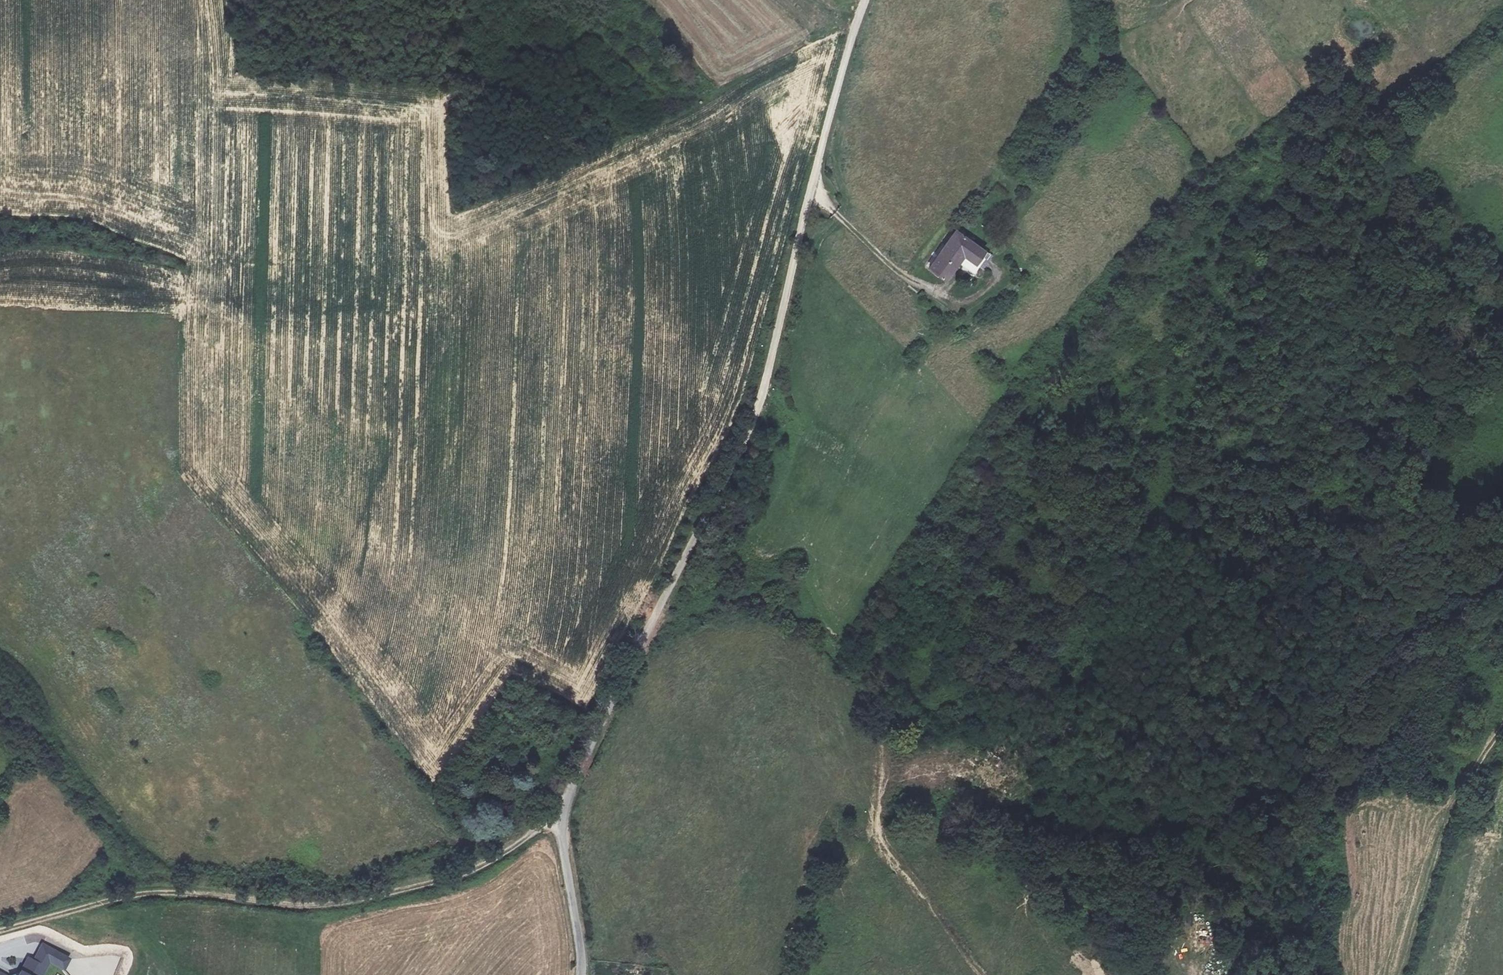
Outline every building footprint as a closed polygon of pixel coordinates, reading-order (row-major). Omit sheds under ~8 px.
[(964,271),(972,260),(945,242),(918,277),(932,287),(950,262),(964,271)] [(71,958),(39,940),(28,959),(23,956),(12,974),(43,974),(48,965),(62,973),(71,958)]
